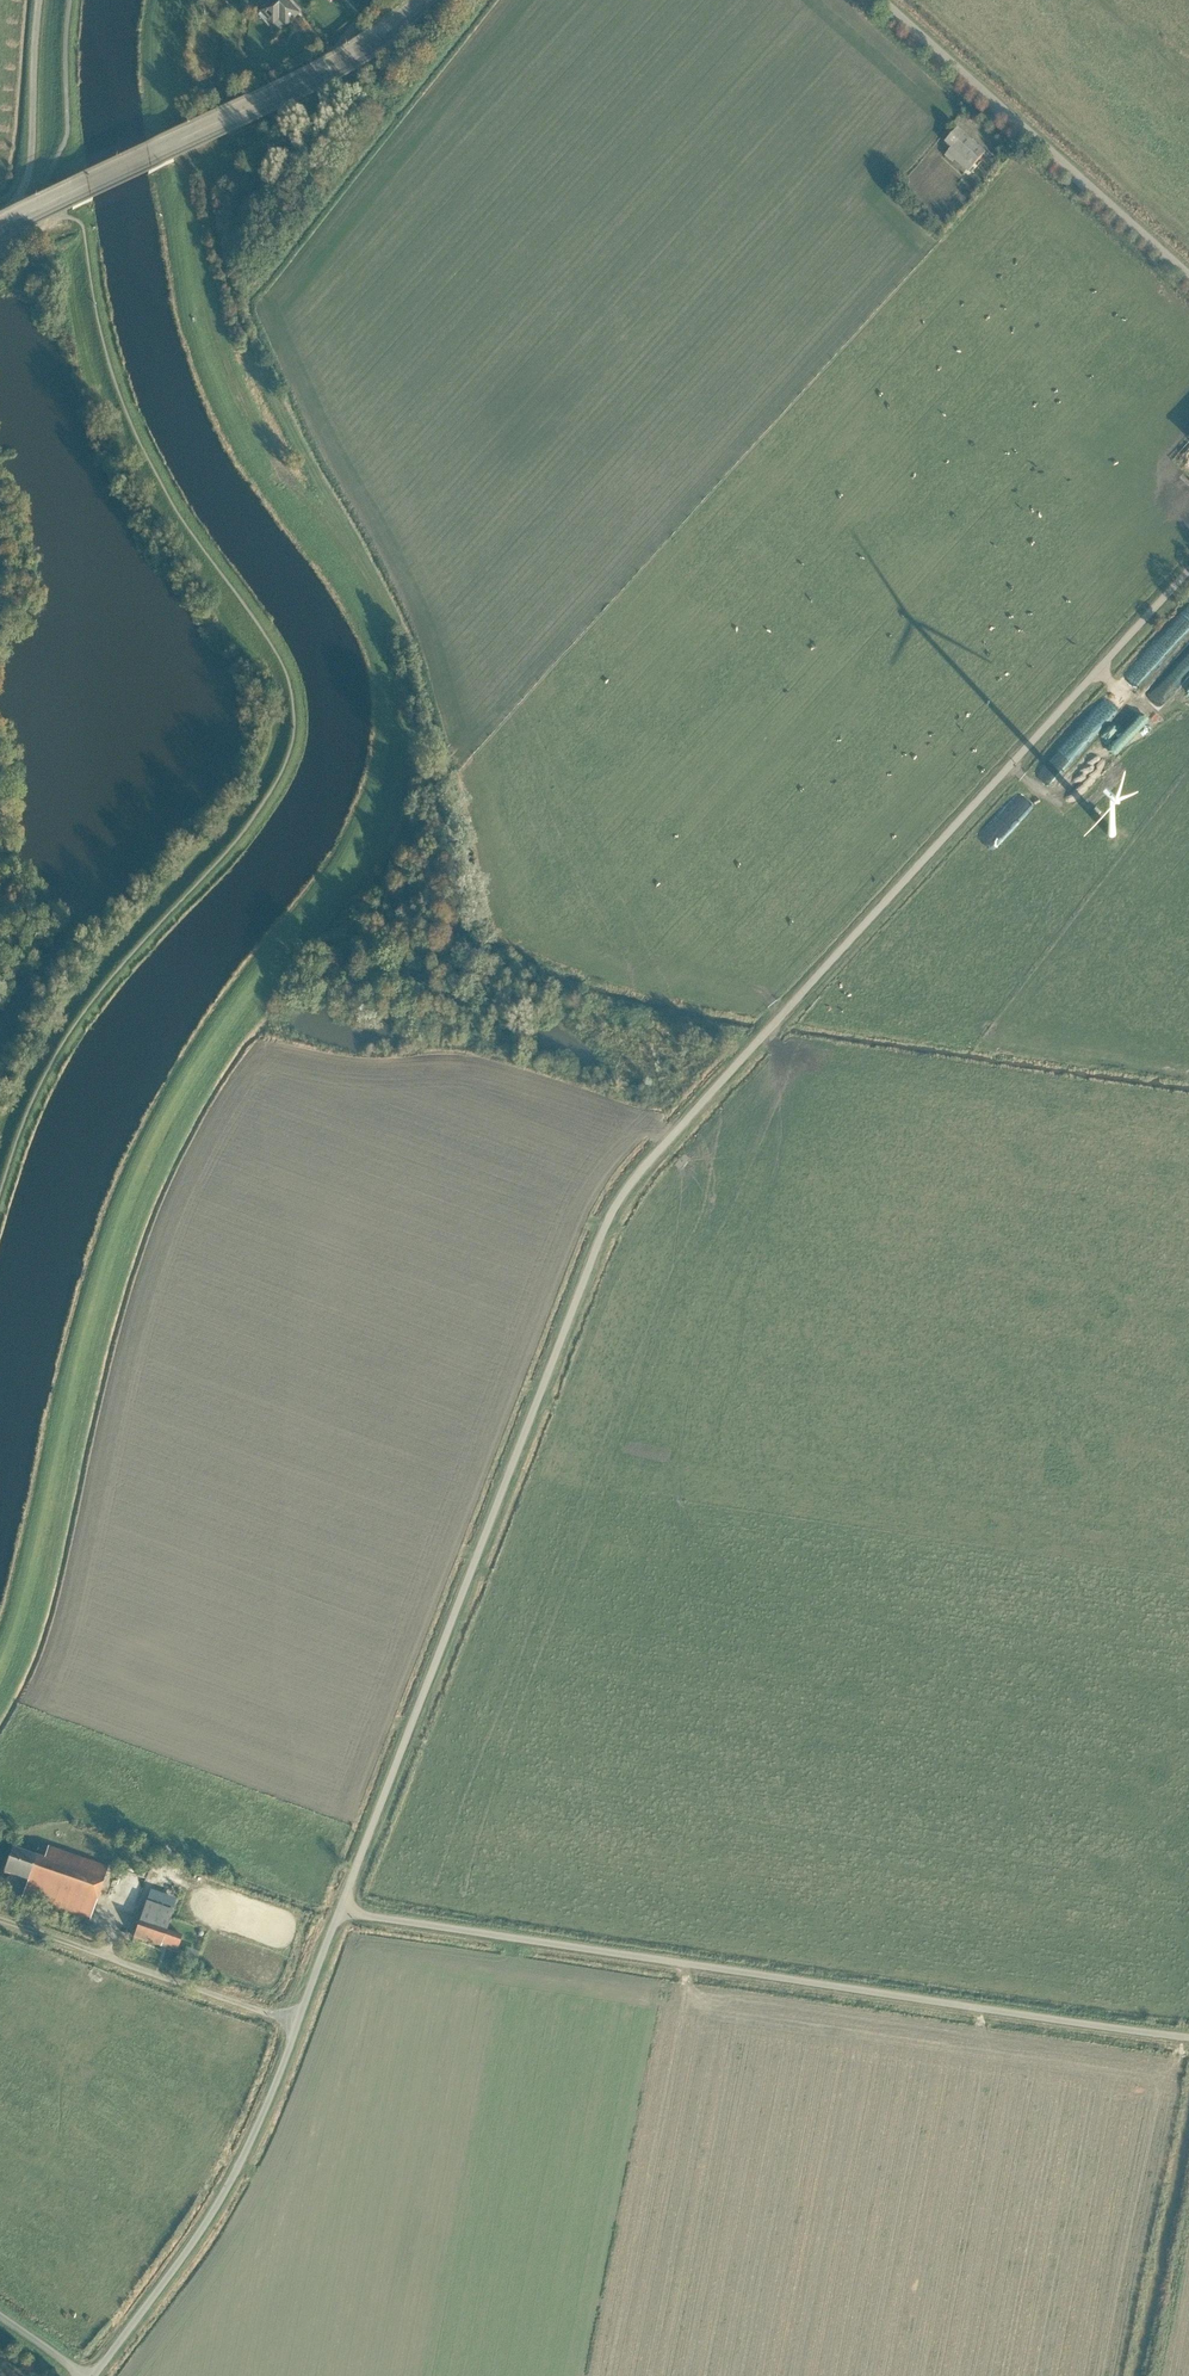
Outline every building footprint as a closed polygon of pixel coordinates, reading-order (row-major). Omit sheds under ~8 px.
[(262,13),(276,28),(281,23),(287,30),(303,16),(289,0),(268,0),(272,4),(262,13)] [(987,155),(960,129),(947,144),(955,150),(951,155),(971,173),(987,155)] [(1148,710),(1166,696),(1158,687),(1141,700),(1148,710)] [(1163,733),(1188,704),(1188,687),(1155,726),(1163,733)] [(22,1899),(89,1923),(109,1868),(48,1846),(43,1861),(14,1849),(3,1875),(28,1883),(22,1899)] [(175,1912),(147,1902),(135,1937),(162,1947),(163,1945),(178,1951),(183,1937),(168,1931),(175,1912)]
